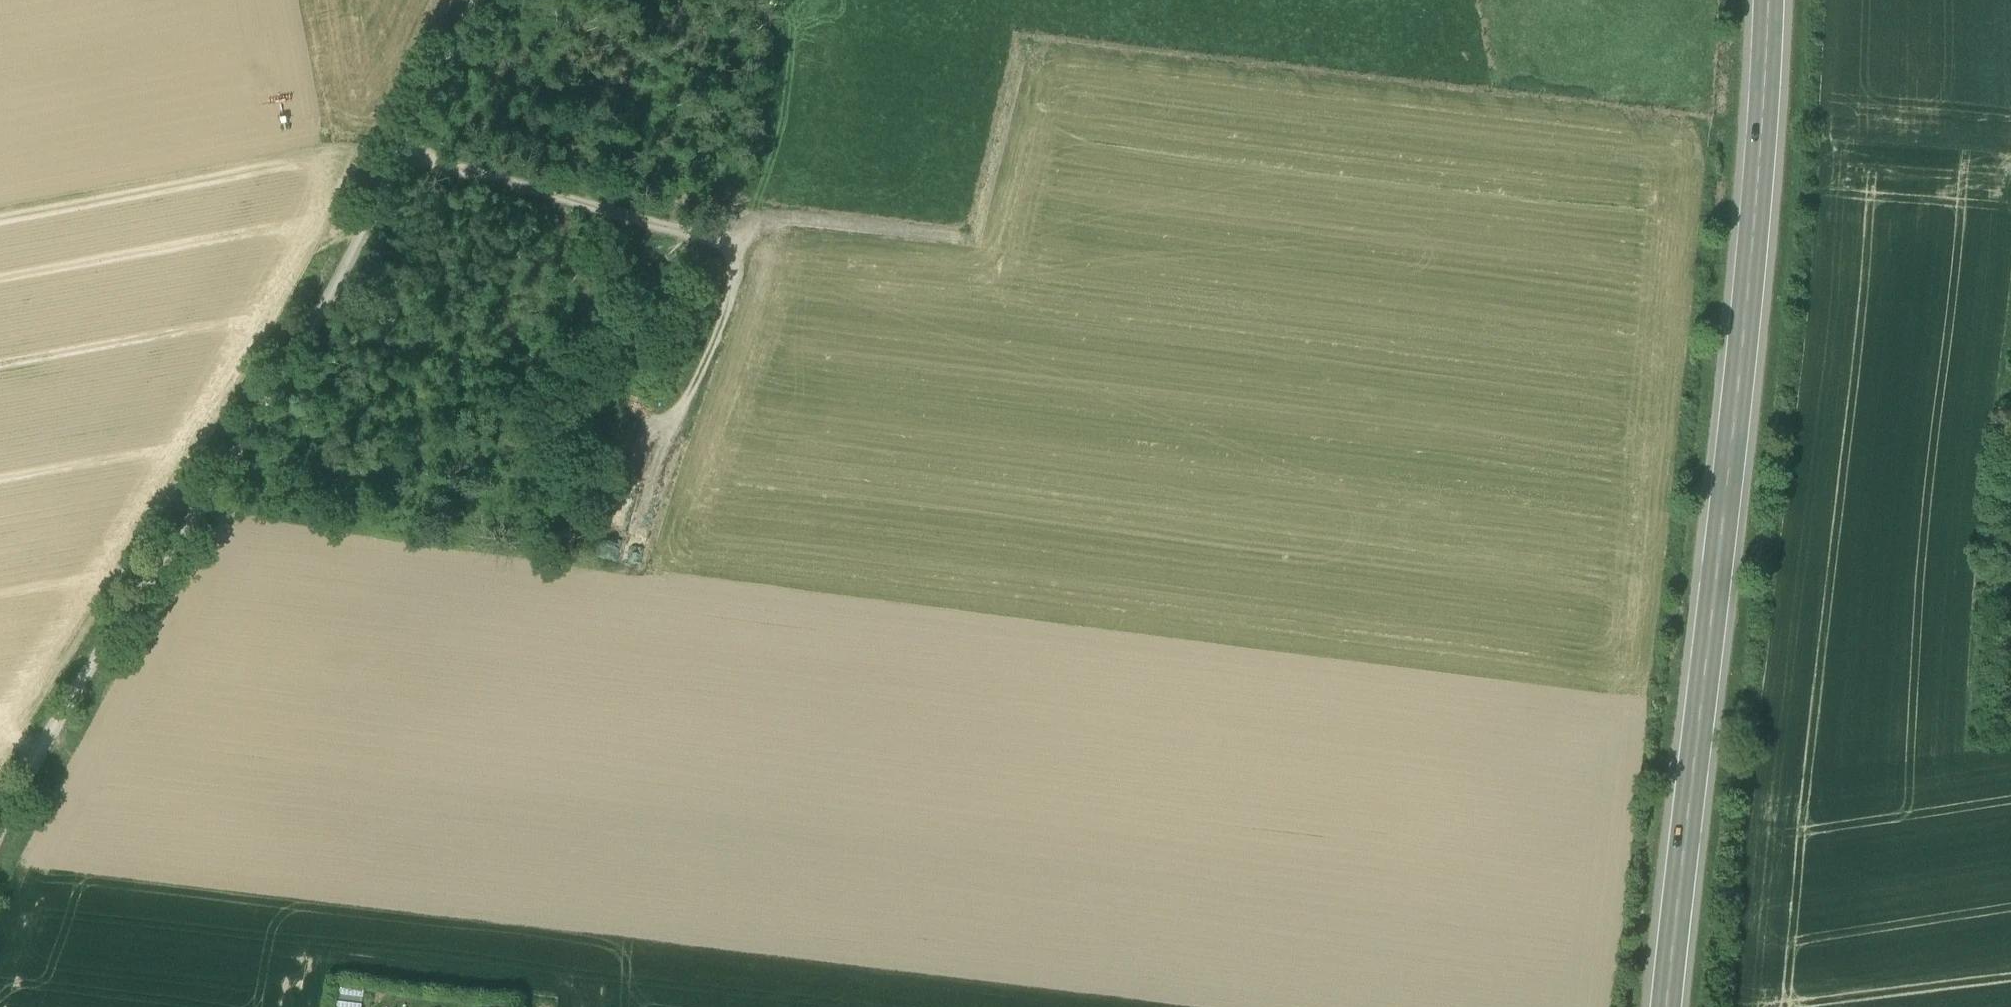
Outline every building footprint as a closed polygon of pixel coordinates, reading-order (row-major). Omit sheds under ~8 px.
[(337,985),(334,1006),(361,1006),(363,988),(337,985)]
